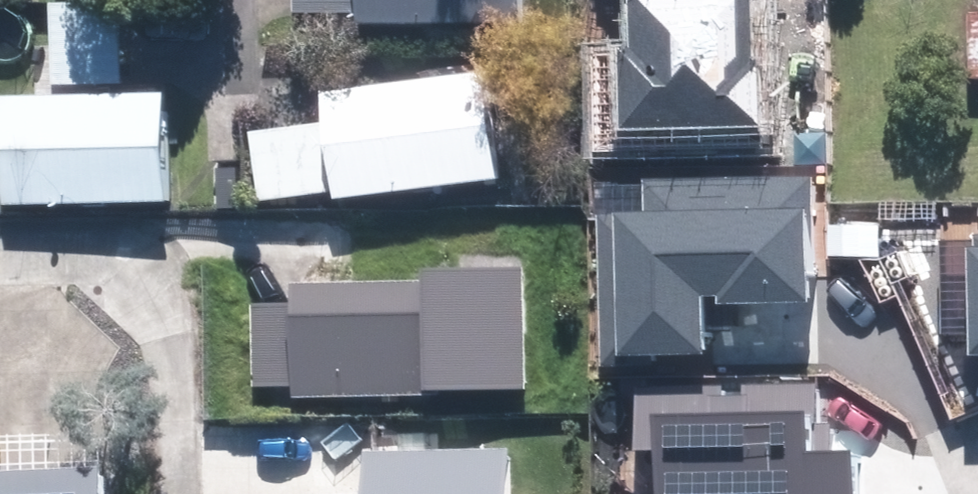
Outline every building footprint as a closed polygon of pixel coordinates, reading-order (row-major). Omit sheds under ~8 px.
[(355,18),(517,17),(517,0),(289,0),(289,9),(355,9),(355,18)] [(617,129),(757,125),(755,63),(747,63),(745,0),(631,0),(632,47),(614,48),(617,129)] [(332,184),(333,192),(494,171),(481,71),(320,92),(324,121),(245,131),(253,194),(332,184)] [(164,89),(1,95),(5,201),(168,195),(164,89)] [(820,167),(652,171),(652,201),(629,202),(632,347),(716,345),(715,285),(735,284),(735,294),(823,292),(820,167)] [(241,304),(241,382),(521,383),(521,267),(429,267),(429,286),(286,286),(286,304),(241,304)] [(808,466),(808,429),(643,429),(643,493),(852,493),(852,466),(808,466)] [(526,445),(387,448),(388,492),(321,493),(527,493),(526,445)] [(0,466),(0,493),(138,493),(137,459),(0,466)]
